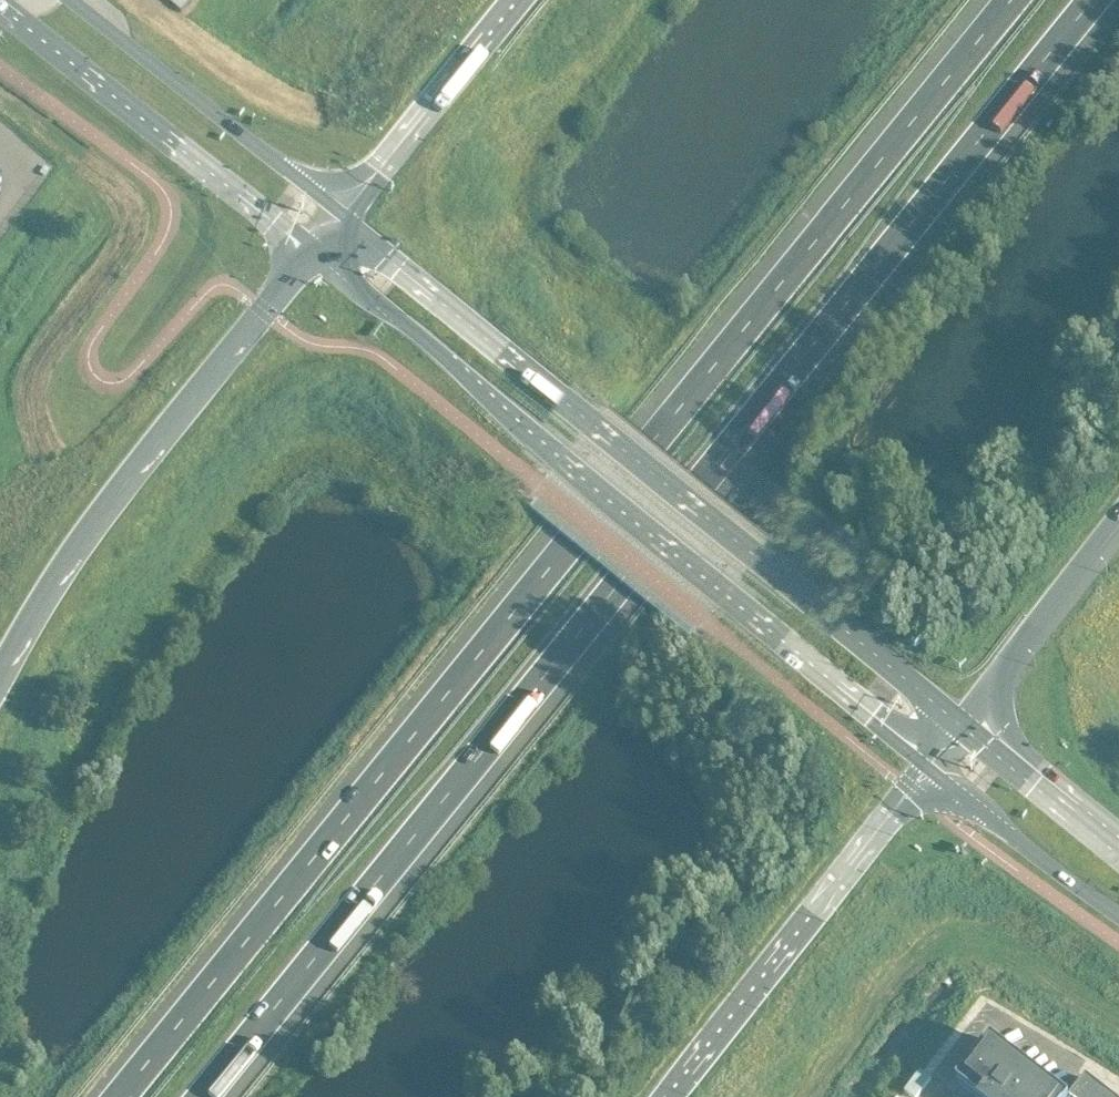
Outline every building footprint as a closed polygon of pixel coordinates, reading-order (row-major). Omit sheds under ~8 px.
[(991,1042),(958,1085),(973,1096),(1063,1096),(991,1042)] [(907,1096),(940,1096),(945,1091),(927,1079),(923,1076),(907,1096)] [(1073,1096),(1109,1096),(1087,1079),(1073,1096)]
